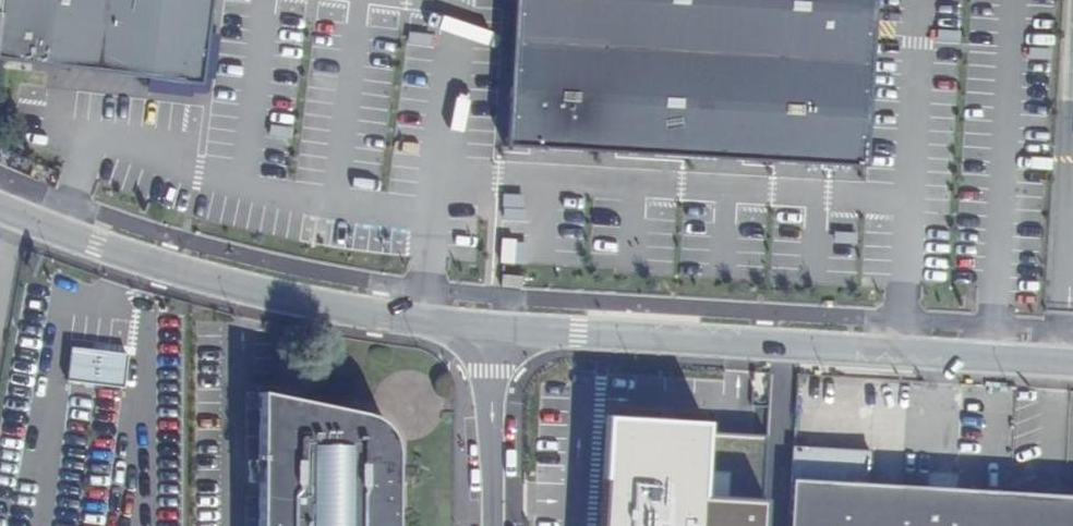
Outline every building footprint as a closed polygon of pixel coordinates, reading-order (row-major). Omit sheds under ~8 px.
[(27,63),(34,0),(0,0),(0,60),(27,63)] [(27,63),(123,74),(198,82),(206,0),(34,0),(27,63)] [(506,157),(862,178),(872,0),(516,0),(506,157)] [(496,268),(497,259),(489,259),(488,267),(496,268)] [(125,387),(130,354),(74,345),(69,378),(125,387)] [(396,490),(396,464),(396,454),(395,448),(394,442),(392,436),(389,430),(386,425),(381,420),(377,418),(371,416),(318,405),(261,393),(260,525),(395,525),(396,490)] [(810,402),(794,401),(794,412),(810,414),(810,402)] [(611,415),(605,525),(766,525),(767,501),(759,501),(762,439),(716,436),(717,421),(611,415)] [(956,489),(866,483),(861,483),(862,469),(867,470),(868,451),(791,447),(786,525),(1072,525),(1072,496),(956,489)]
